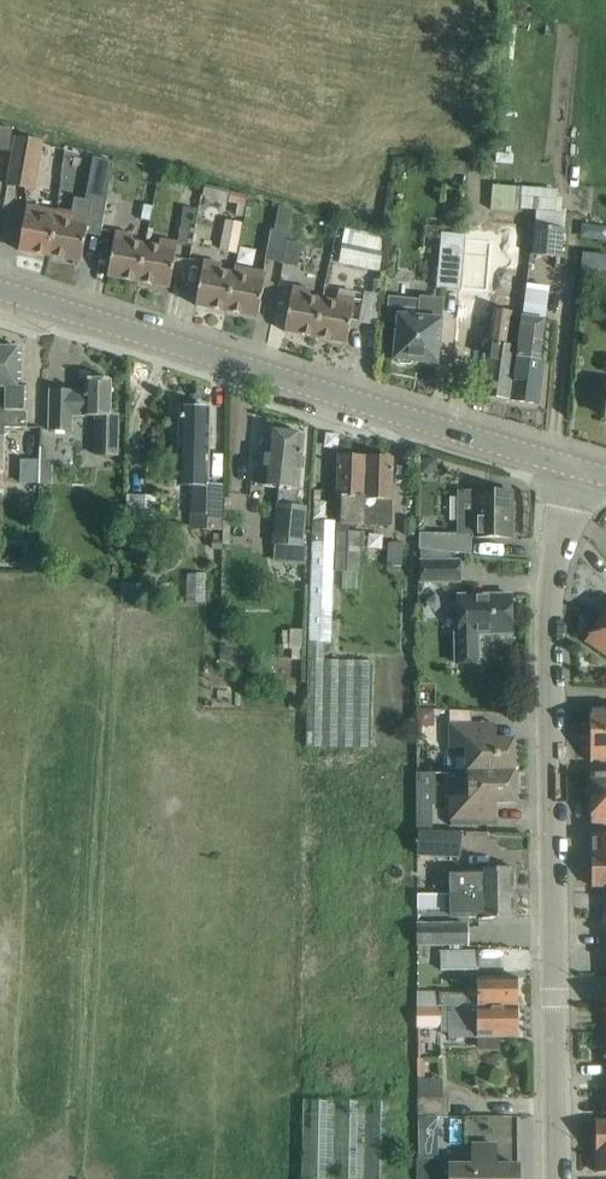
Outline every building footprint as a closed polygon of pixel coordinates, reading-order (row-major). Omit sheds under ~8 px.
[(8,185),(34,190),(43,141),(17,136),(8,185)] [(452,161),(451,170),(456,175),(464,175),(465,162),(452,161)] [(203,196),(246,207),(248,196),(206,186),(203,196)] [(522,188),(520,210),(540,212),(558,214),(560,191),(522,188)] [(70,221),(57,218),(50,256),(81,262),(92,201),(75,198),(70,221)] [(144,205),(141,220),(150,221),(153,207),(144,205)] [(50,256),(57,218),(44,216),(45,210),(27,206),(19,251),(50,256)] [(287,236),(291,211),(277,206),(273,231),(268,230),(262,260),(281,264),(285,247),(287,236)] [(184,208),(181,223),(195,225),(197,210),(184,208)] [(227,220),(221,251),(238,254),(244,224),(227,220)] [(536,256),(563,258),(565,229),(538,226),(536,256)] [(345,228),(339,262),(367,267),(371,248),(382,250),(383,236),(345,228)] [(139,283),(146,245),(132,242),(133,236),(116,233),(108,277),(139,283)] [(440,288),(462,290),(466,241),(444,239),(440,288)] [(146,245),(139,283),(170,288),(178,244),(160,241),(159,247),(146,245)] [(473,243),(469,294),(488,296),(493,245),(473,243)] [(285,247),(281,264),(278,279),(294,282),(301,250),(285,247)] [(227,312),(234,274),(221,271),(222,265),(204,262),(196,306),(227,312)] [(234,274),(227,312),(258,318),(266,273),(248,270),(247,276),(234,274)] [(316,338),(323,300),(309,298),(310,292),(293,289),(285,332),(316,338)] [(336,303),(323,300),(316,338),(347,344),(355,300),(337,297),(336,303)] [(389,297),(387,320),(389,321),(389,319),(399,320),(397,335),(395,359),(399,360),(401,364),(410,365),(413,361),(437,364),(439,339),(443,302),(421,300),(421,301),(390,299),(390,297),(389,297)] [(518,350),(520,329),(511,328),(513,313),(493,311),(488,344),(490,344),(483,396),(510,400),(516,359),(518,350)] [(516,359),(510,400),(539,404),(544,363),(538,362),(543,319),(521,316),(520,329),(518,350),(516,359)] [(5,495),(6,430),(27,430),(27,386),(21,386),(21,350),(0,349),(0,495),(5,495)] [(117,455),(118,439),(118,415),(111,415),(112,380),(85,380),(85,392),(51,391),(50,430),(72,430),(72,416),(96,416),(95,455),(117,455)] [(221,529),(222,515),(222,486),(207,486),(209,410),(181,409),(179,467),(193,467),(192,529),(221,529)] [(302,547),(304,531),(306,507),(297,506),(304,435),(268,431),(262,486),(279,488),(273,545),(302,547)] [(41,467),(40,481),(40,483),(53,483),(53,465),(47,465),(47,448),(41,448),(41,467)] [(364,524),(366,457),(339,456),(337,498),(342,498),(341,523),(364,524)] [(366,457),(364,524),(391,526),(393,483),(393,458),(366,457)] [(438,458),(424,458),(424,472),(432,472),(438,466),(438,458)] [(477,491),(477,538),(511,538),(512,492),(477,491)] [(154,539),(155,498),(129,497),(128,539),(154,539)] [(405,519),(404,536),(414,536),(415,520),(405,519)] [(313,520),(307,642),(306,744),(367,745),(365,663),(324,662),(325,643),(331,643),(334,571),(358,572),(359,534),(336,533),(336,521),(313,520)] [(470,554),(470,535),(419,535),(418,549),(470,554)] [(223,550),(223,541),(212,540),(212,550),(223,550)] [(387,564),(401,565),(402,543),(388,543),(387,564)] [(461,561),(421,562),(422,584),(462,583),(461,561)] [(156,577),(143,577),(143,583),(143,596),(156,596),(156,577)] [(456,664),(476,663),(476,634),(512,634),(512,595),(458,596),(459,635),(455,635),(456,664)] [(600,620),(586,642),(605,655),(605,624),(600,620)] [(290,630),(289,649),(303,650),(304,631),(290,630)] [(605,734),(605,708),(590,708),(590,734),(605,734)] [(466,772),(515,772),(514,740),(487,740),(487,724),(449,725),(450,748),(455,748),(466,748),(466,758),(466,772)] [(590,734),(591,760),(605,760),(605,734),(590,734)] [(466,748),(455,748),(455,754),(460,758),(466,758),(466,748)] [(515,772),(466,772),(466,787),(466,796),(455,796),(451,797),(451,820),(464,820),(488,820),(488,804),(515,803),(515,772)] [(605,798),(605,772),(591,772),(591,798),(605,798)] [(435,773),(416,773),(416,804),(432,804),(435,804),(435,773)] [(459,787),(455,792),(455,796),(466,796),(466,787),(459,787)] [(591,798),(592,824),(605,823),(605,798),(591,798)] [(416,831),(432,831),(432,816),(416,816),(416,831)] [(416,856),(420,856),(445,857),(458,857),(459,835),(417,833),(416,856)] [(605,861),(605,835),(592,836),(592,861),(605,861)] [(592,861),(592,887),(605,887),(605,861),(592,861)] [(450,894),(516,893),(516,869),(450,870),(450,894)] [(517,918),(516,893),(450,894),(451,919),(517,918)] [(439,894),(435,894),(418,894),(417,894),(417,908),(439,908),(439,894)] [(468,924),(418,924),(418,945),(468,946),(468,924)] [(480,969),(480,951),(442,951),(442,970),(480,969)] [(450,1008),(518,1008),(517,977),(477,978),(477,991),(467,992),(467,995),(450,995),(450,1008)] [(417,1008),(439,1007),(439,993),(417,993),(417,1008)] [(439,1007),(417,1008),(417,1028),(440,1028),(440,1007),(439,1007)] [(518,1008),(450,1008),(450,1021),(457,1021),(457,1037),(478,1037),(478,1046),(482,1049),(495,1049),(498,1046),(498,1037),(518,1037),(518,1008)] [(448,1117),(448,1098),(418,1098),(418,1117),(448,1117)] [(305,1104),(304,1178),(390,1178),(389,1106),(305,1104)] [(596,1121),(596,1147),(605,1147),(605,1121),(596,1121)] [(417,1158),(417,1178),(519,1178),(519,1166),(496,1166),(495,1145),(473,1145),(473,1165),(451,1165),(451,1158),(417,1158)] [(596,1147),(597,1173),(605,1173),(605,1147),(596,1147)]
